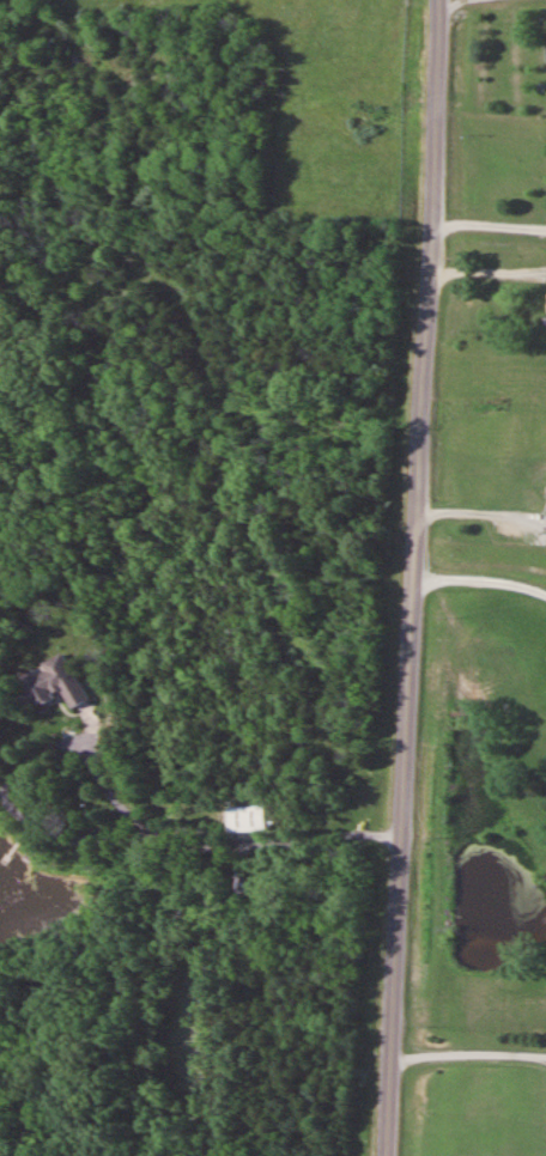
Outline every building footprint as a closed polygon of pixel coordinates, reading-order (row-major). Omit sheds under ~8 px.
[(94,700),(68,653),(44,665),(45,667),(24,679),(39,708),(66,693),(76,710),(94,700)] [(230,807),(230,834),(269,834),(269,807),(230,807)]
